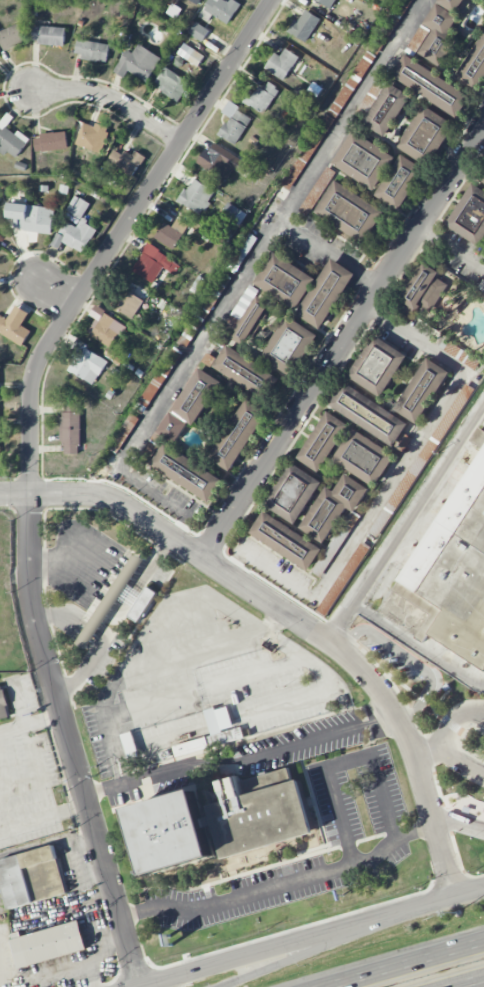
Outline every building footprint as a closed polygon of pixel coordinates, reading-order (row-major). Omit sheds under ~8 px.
[(240,6),(231,0),(210,0),(199,17),(208,23),(213,15),(228,25),(240,6)] [(420,24),(407,47),(433,63),(471,0),(438,0),(423,26),(420,24)] [(288,32),(307,43),(321,18),(306,9),(299,21),(295,19),(288,32)] [(189,34),(203,42),(209,30),(195,22),(189,34)] [(26,42),(19,24),(0,31),(0,51),(26,42)] [(32,43),(65,45),(65,27),(33,26),(32,43)] [(456,77),(479,91),(483,83),(483,32),(456,77)] [(108,61),(109,44),(77,40),(75,57),(108,61)] [(178,54),(197,67),(204,56),(184,43),(178,54)] [(127,50),(114,72),(124,78),(128,71),(147,82),(162,57),(138,44),(133,53),(127,50)] [(281,56),(274,52),(265,70),(285,81),(298,55),(285,49),(281,56)] [(283,187),(292,192),(372,56),(363,51),(283,187)] [(456,118),(471,95),(406,54),(391,76),(456,118)] [(178,101),(190,83),(165,67),(153,85),(178,101)] [(249,90),(242,101),(264,114),(279,89),(268,82),(264,89),(259,86),(255,93),(249,90)] [(386,137),(412,96),(389,82),(363,123),(386,137)] [(235,145),(252,119),(237,110),(239,107),(229,100),(222,112),(229,117),(218,134),(235,145)] [(429,166),(455,124),(424,104),(397,147),(429,166)] [(30,139),(18,130),(15,134),(5,126),(9,120),(5,117),(0,123),(0,148),(6,152),(7,151),(16,158),(30,139)] [(101,153),(110,128),(96,123),(94,127),(84,123),(76,144),(101,153)] [(396,156),(353,130),(332,164),(375,190),(396,156)] [(38,152),(68,149),(66,131),(36,134),(38,152)] [(200,166),(218,177),(232,157),(214,145),(200,166)] [(123,172),(132,177),(145,156),(135,150),(132,155),(125,150),(122,155),(115,150),(102,171),(118,181),(123,172)] [(426,169),(401,154),(375,196),(400,212),(426,169)] [(476,179),(483,184),(483,166),(476,179)] [(201,215),(216,192),(193,178),(178,201),(201,215)] [(365,244),(386,210),(335,180),(315,214),(365,244)] [(483,242),(483,189),(472,182),(445,226),(481,247),(483,242)] [(84,253),(97,228),(81,220),(90,203),(74,195),(62,218),(65,220),(52,245),(59,248),(62,242),(84,253)] [(221,214),(240,226),(248,214),(228,202),(221,214)] [(51,234),(54,208),(8,203),(6,217),(16,219),(15,230),(51,234)] [(175,249),(188,224),(177,219),(173,227),(163,222),(154,239),(175,249)] [(234,273),(258,239),(249,233),(225,267),(234,273)] [(162,268),(176,275),(182,263),(146,245),(132,272),(154,283),(162,268)] [(321,330),(356,274),(332,258),(319,279),(274,251),(253,284),(296,310),(294,313),(321,330)] [(144,301),(127,290),(115,308),(132,319),(144,301)] [(230,337),(246,347),(273,304),(257,294),(230,337)] [(0,318),(0,333),(22,346),(31,331),(22,326),(29,313),(16,305),(7,320),(1,316),(0,318)] [(122,336),(128,326),(95,306),(90,314),(96,318),(87,333),(110,347),(118,334),(122,336)] [(319,334),(287,314),(259,356),(291,377),(319,334)] [(347,377),(383,397),(408,353),(372,333),(347,377)] [(281,377),(227,344),(212,367),(266,400),(281,377)] [(93,385),(108,361),(82,346),(68,370),(93,385)] [(450,370),(426,356),(396,410),(419,423),(450,370)] [(194,426),(221,380),(198,366),(158,433),(176,443),(188,423),(194,426)] [(345,380),(328,405),(392,448),(409,423),(345,380)] [(208,457),(230,471),(268,411),(246,397),(208,457)] [(297,458),(320,473),(351,425),(327,410),(297,458)] [(80,454),(80,411),(61,411),(61,454),(80,454)] [(374,487),(396,455),(354,427),(332,459),(374,487)] [(481,428),(477,428),(470,440),(479,445),(394,592),(430,613),(416,638),(424,642),(427,637),(483,669),(483,430),(481,428)] [(210,503),(225,479),(164,442),(149,465),(210,503)] [(323,481),(289,461),(264,505),(297,525),(323,481)] [(348,508),(354,512),(370,488),(346,473),(334,491),(327,486),(300,528),(324,544),(348,508)] [(249,536),(310,569),(323,545),(262,512),(249,536)] [(317,611),(327,617),(369,547),(360,541),(317,611)] [(139,622),(157,592),(146,585),(143,590),(130,582),(145,558),(134,551),(97,613),(106,619),(117,600),(132,608),(128,616),(139,622)] [(2,686),(0,686),(0,719),(10,716),(2,686)] [(173,745),(175,756),(244,740),(241,727),(233,729),(228,706),(205,711),(211,736),(173,745)] [(314,836),(300,780),(292,782),(289,770),(238,782),(237,776),(222,780),(227,802),(212,806),(215,818),(202,821),(193,786),(125,803),(144,879),(218,860),(210,828),(214,828),(221,859),(314,836)] [(8,908),(67,894),(55,845),(0,858),(0,872),(8,908)] [(87,951),(80,921),(10,937),(17,967),(87,951)]
